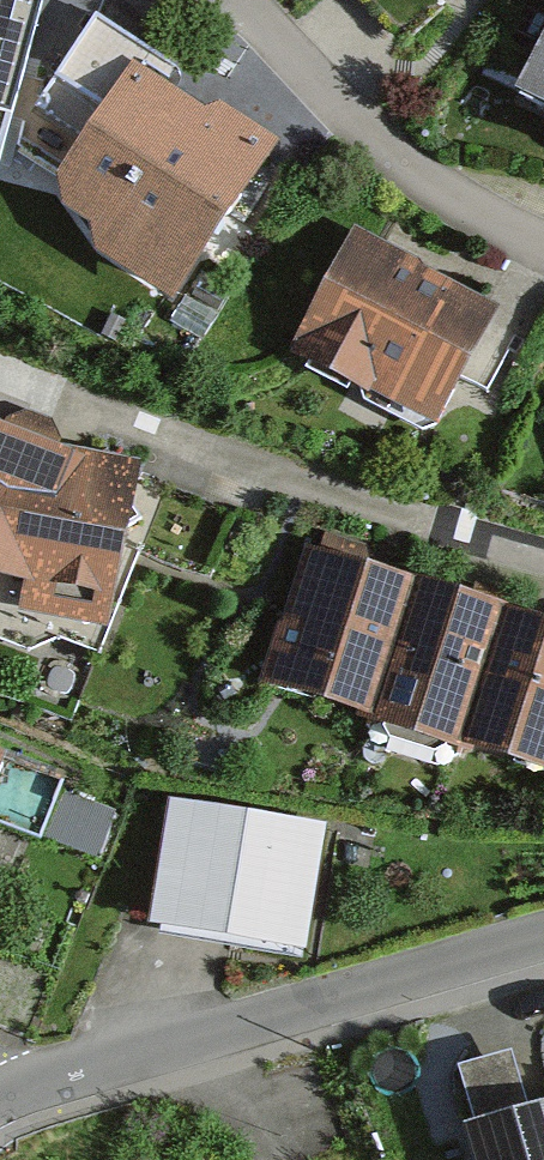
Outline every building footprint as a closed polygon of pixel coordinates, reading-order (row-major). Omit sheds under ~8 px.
[(35,0),(0,0),(0,132),(35,0)] [(172,69),(94,21),(19,138),(74,173),(61,193),(184,270),(262,148),(162,85),(172,69)] [(485,312),(356,246),(302,350),(431,417),(485,312)] [(23,589),(19,617),(108,634),(142,465),(76,451),(0,418),(0,586),(23,589)] [(373,707),(409,591),(312,561),(276,678),(373,707)] [(469,737),(505,620),(409,591),(373,707),(469,737)] [(505,620),(469,737),(543,760),(543,632),(505,620)] [(0,754),(0,829),(23,762),(0,754)] [(341,836),(192,809),(169,937),(318,964),(341,836)] [(463,1130),(471,1159),(543,1159),(543,1107),(463,1130)]
